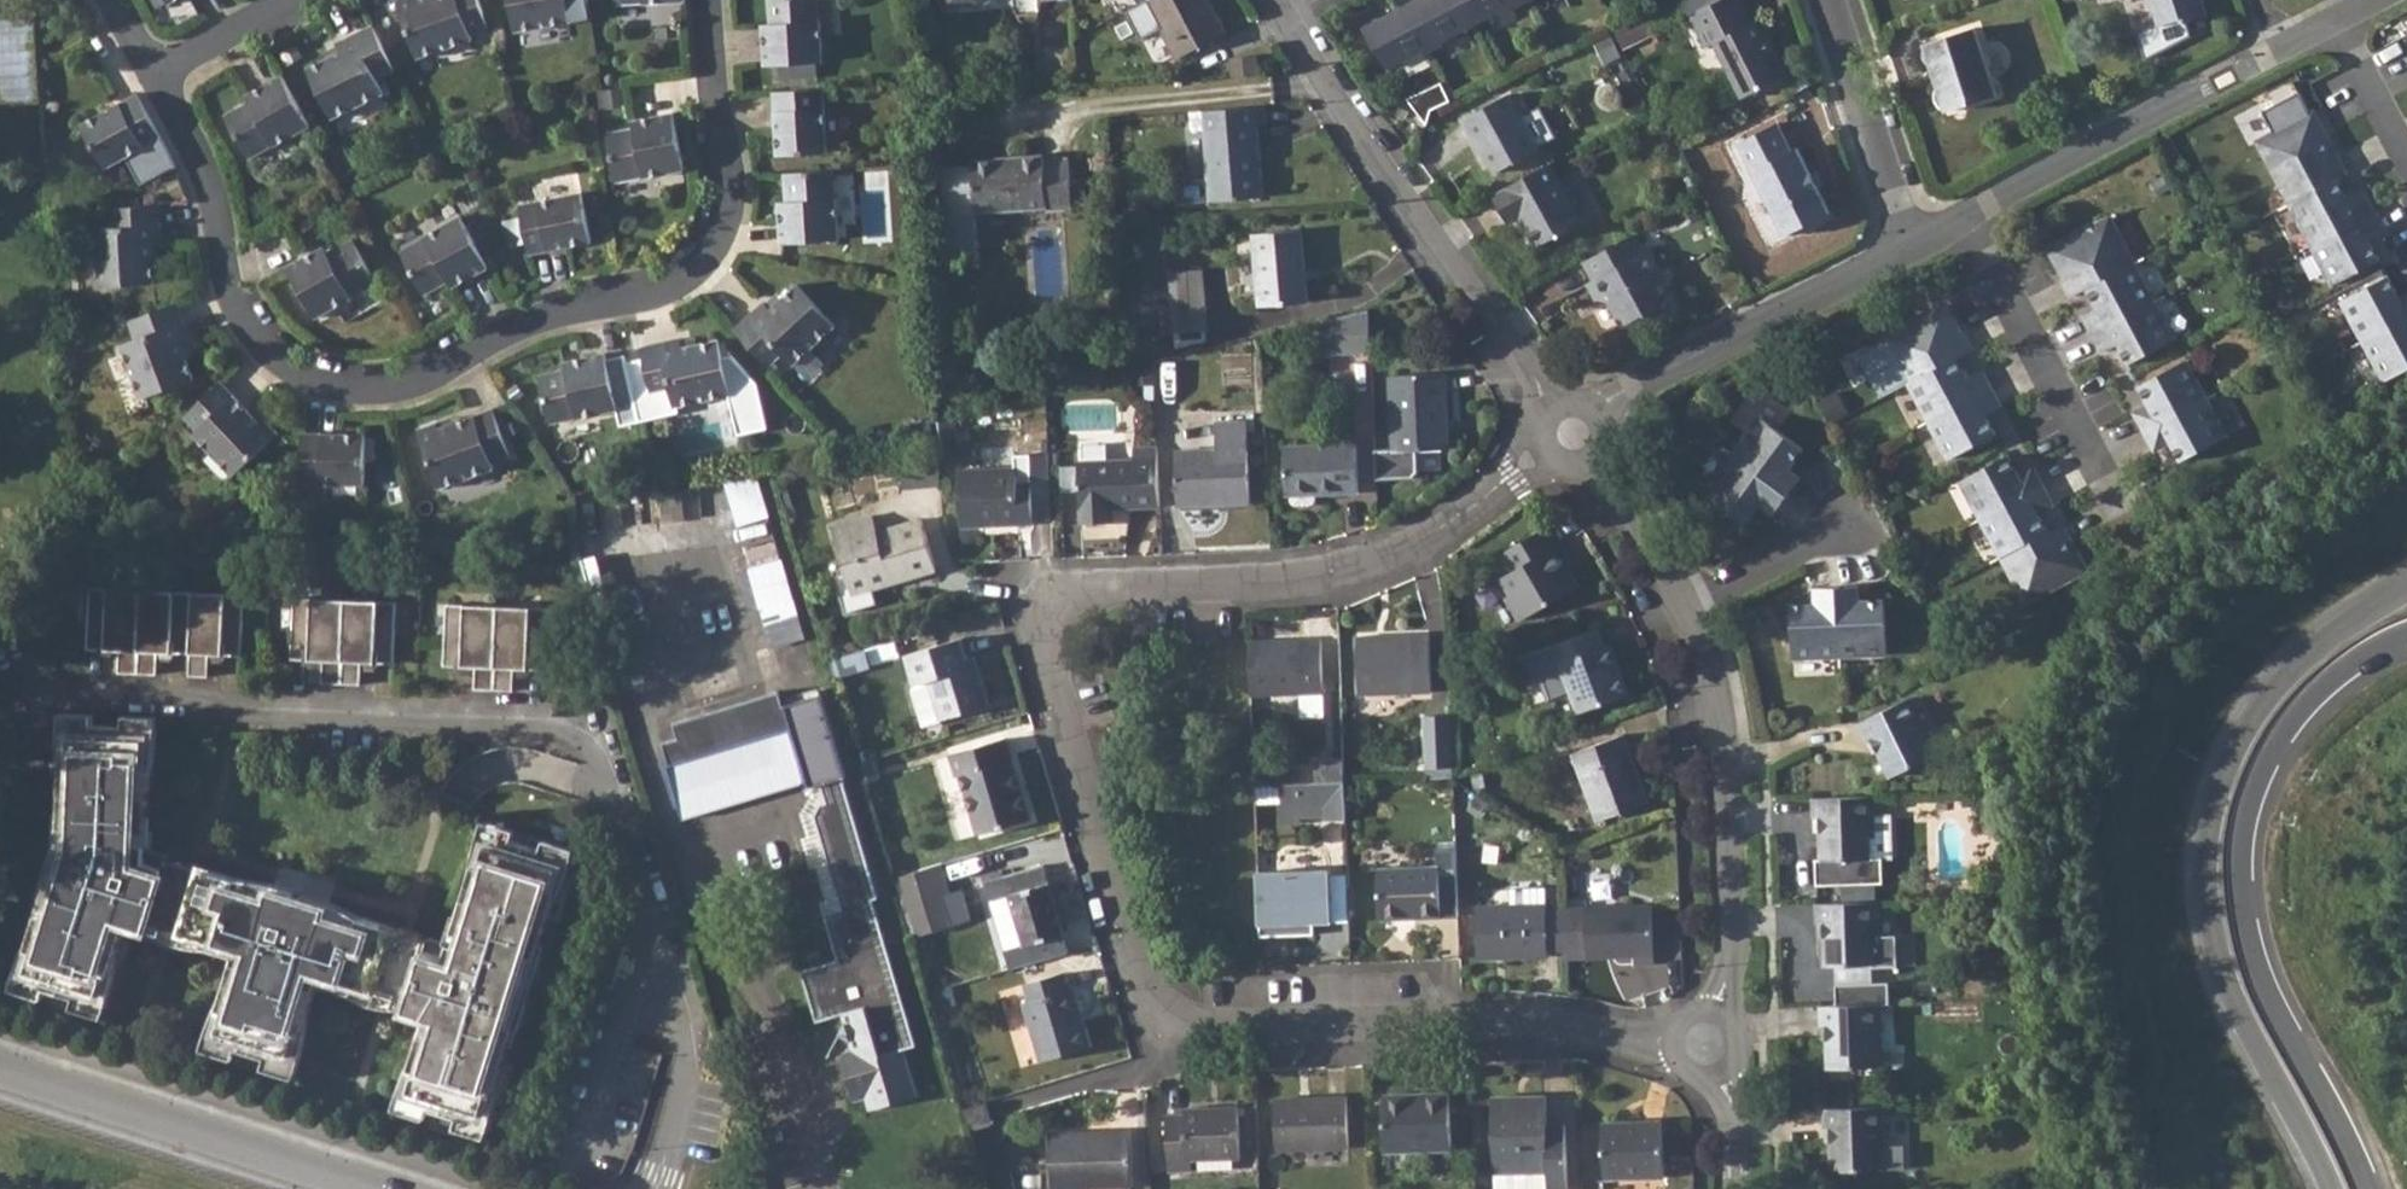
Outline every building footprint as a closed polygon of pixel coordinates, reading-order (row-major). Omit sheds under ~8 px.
[(415,57),(448,46),(472,38),(469,32),(487,26),(477,0),(396,0),(415,57)] [(513,27),(571,18),(569,3),(587,1),(587,0),(509,0),(513,27)] [(764,36),(765,68),(825,64),(823,21),(820,21),(819,0),(771,0),(771,24),(772,36),(764,36)] [(938,4),(948,8),(981,5),(987,0),(938,0),(938,4)] [(1177,58),(1223,34),(1205,0),(1146,0),(1177,58)] [(1466,0),(1419,0),(1421,5),(1406,13),(1423,48),(1425,51),(1442,42),(1441,39),(1477,21),(1466,0)] [(1477,21),(1513,3),(1514,5),(1525,0),(1466,0),(1477,21)] [(1688,17),(1697,33),(1705,49),(1713,45),(1742,99),(1787,75),(1782,65),(1777,54),(1769,52),(1753,22),(1751,24),(1738,0),(1722,0),(1688,17)] [(2160,29),(2136,34),(2144,63),(2191,39),(2187,24),(2210,17),(2205,0),(2151,0),(2160,29)] [(1423,48),(1406,13),(1403,8),(1367,27),(1386,67),(1423,48)] [(0,17),(0,101),(39,101),(38,17),(0,17)] [(339,52),(327,58),(307,69),(330,117),(383,92),(377,78),(392,70),(371,26),(335,44),(339,52)] [(1974,27),(1924,44),(1938,85),(1934,90),(1934,98),(1937,105),(1940,108),(1946,111),(1955,108),(1996,94),(1974,27)] [(258,97),(249,102),(222,117),(246,158),(271,144),(272,147),(309,127),(280,76),(254,90),(258,97)] [(1440,81),(1408,99),(1423,130),(1428,107),(1449,100),(1440,81)] [(822,89),(772,93),(776,156),(827,153),(822,89)] [(1507,93),(1458,118),(1470,141),(1473,139),(1491,173),(1537,150),(1535,147),(1554,137),(1539,107),(1527,113),(1518,95),(1510,99),(1507,93)] [(136,96),(136,94),(80,126),(105,171),(161,140),(136,96)] [(1264,105),(1189,112),(1190,131),(1202,131),(1208,201),(1262,196),(1257,125),(1265,124),(1264,105)] [(2256,140),(2290,204),(2337,179),(2348,173),(2343,162),(2338,152),(2328,157),(2318,136),(2324,134),(2312,111),(2256,140)] [(645,127),(635,128),(606,134),(615,179),(644,174),(644,178),(685,170),(674,112),(644,117),(645,127)] [(1777,124),(1738,144),(1786,236),(1832,212),(1798,149),(1792,152),(1777,124)] [(1044,155),(972,161),(972,168),(941,167),(947,254),(978,253),(975,211),(1046,207),(1046,209),(1071,208),(1068,159),(1043,160),(1044,155)] [(1548,165),(1492,195),(1507,224),(1520,217),(1536,247),(1555,236),(1560,238),(1581,226),(1548,165)] [(518,204),(585,190),(581,170),(514,184),(518,204)] [(787,213),(778,214),(779,248),(841,245),(838,199),(833,199),(833,170),(785,174),(785,180),(787,203),(787,213)] [(2337,179),(2290,204),(2312,244),(2371,213),(2363,195),(2356,198),(2352,191),(2345,195),(2337,179)] [(580,192),(518,205),(524,232),(528,253),(540,250),(590,241),(580,192)] [(160,207),(109,210),(109,231),(96,231),(99,288),(154,285),(153,263),(152,247),(159,247),(162,247),(160,207)] [(2371,213),(2312,244),(2331,282),(2378,258),(2368,237),(2384,229),(2374,211),(2371,213)] [(423,295),(447,281),(455,276),(459,283),(489,268),(459,215),(422,236),(423,238),(398,252),(423,295)] [(2062,278),(2072,296),(2088,287),(2136,262),(2112,217),(2051,248),(2065,276),(2062,278)] [(1301,230),(1253,234),(1259,305),(1307,301),(1301,230)] [(1632,235),(1583,262),(1593,280),(1584,286),(1594,301),(1606,302),(1618,323),(1623,323),(1636,317),(1639,315),(1644,316),(1656,310),(1658,308),(1662,307),(1665,296),(1661,287),(1653,275),(1658,272),(1647,251),(1642,254),(1632,235)] [(316,261),(312,254),(284,269),(290,281),(313,321),(349,301),(349,299),(351,297),(375,285),(350,242),(325,256),(316,261)] [(2136,262),(2088,287),(2099,307),(2084,316),(2093,333),(2155,300),(2136,262)] [(1169,271),(1172,304),(1176,355),(1206,349),(1201,269),(1169,271)] [(2363,340),(2376,333),(2406,317),(2406,293),(2399,296),(2388,275),(2341,300),(2343,303),(2363,340)] [(764,303),(734,330),(768,366),(782,353),(793,364),(836,325),(799,285),(783,298),(770,310),(765,304),(764,303)] [(2155,300),(2093,333),(2103,352),(2118,344),(2128,363),(2176,339),(2155,300)] [(175,305),(127,323),(134,341),(121,347),(141,400),(194,381),(186,359),(181,346),(187,344),(189,343),(175,305)] [(1884,335),(1908,382),(1956,357),(1970,350),(1970,347),(1961,330),(1958,331),(1944,305),(1884,335)] [(1318,321),(1319,353),(1370,351),(1368,309),(1318,321)] [(2363,340),(2383,380),(2406,367),(2406,317),(2376,333),(2363,340)] [(682,341),(681,337),(642,346),(644,355),(626,359),(639,413),(675,404),(730,392),(738,432),(767,425),(759,380),(731,353),(722,354),(718,336),(700,341),(682,344),(682,341)] [(581,366),(569,369),(540,375),(550,422),(578,415),(580,417),(619,409),(607,353),(579,359),(581,366)] [(1956,357),(1908,382),(1928,419),(1991,387),(1981,367),(1965,375),(1956,357)] [(2135,411),(2145,430),(2206,397),(2187,361),(2140,385),(2150,404),(2135,411)] [(1444,372),(1389,374),(1393,447),(1374,449),(1376,478),(1411,476),(1417,469),(1414,449),(1446,448),(1444,372)] [(220,383),(186,416),(200,431),(195,435),(236,478),(280,435),(266,420),(261,425),(250,414),(220,383)] [(1991,387),(1928,419),(1948,457),(1958,451),(1995,432),(1985,413),(2000,405),(1991,387)] [(2206,397),(2145,430),(2155,450),(2170,441),(2180,462),(2227,437),(2206,397)] [(442,429),(439,422),(417,430),(441,490),(498,468),(495,462),(512,455),(493,409),(455,424),(442,429)] [(1759,417),(1732,453),(1786,494),(1798,478),(1786,468),(1801,449),(1759,417)] [(1217,449),(1175,450),(1177,505),(1249,502),(1246,420),(1216,421),(1217,449)] [(302,435),(301,487),(365,488),(366,436),(302,435)] [(1356,443),(1284,446),(1286,494),(1289,494),(1289,502),(1296,508),(1309,507),(1313,502),(1313,492),(1358,491),(1356,443)] [(1786,494),(1732,453),(1702,492),(1745,524),(1761,502),(1773,512),(1786,494)] [(938,454),(900,457),(901,484),(939,481),(938,454)] [(1959,478),(1980,517),(2016,498),(2041,485),(2031,465),(2016,473),(2007,454),(1959,478)] [(1157,457),(1133,458),(1078,460),(1081,522),(1112,521),(1112,509),(1159,506),(1157,457)] [(1015,467),(959,470),(960,526),(1031,523),(1030,480),(1015,480),(1015,467)] [(764,474),(730,480),(738,524),(772,517),(764,474)] [(2016,498),(1980,517),(2000,556),(2047,531),(2036,511),(2051,503),(2041,485),(2016,498)] [(871,514),(831,525),(844,573),(833,575),(845,612),(875,603),(871,588),(935,569),(919,517),(876,531),(871,514)] [(2047,531),(2000,556),(2023,602),(2085,571),(2078,557),(2073,556),(2067,543),(2070,541),(2060,524),(2047,531)] [(1511,571),(1501,578),(1510,594),(1505,598),(1519,621),(1579,586),(1565,563),(1560,566),(1551,548),(1556,546),(1545,526),(1501,552),(1511,571)] [(751,567),(775,646),(809,636),(786,556),(751,567)] [(1858,584),(1837,585),(1840,655),(1886,653),(1884,599),(1858,601),(1858,584)] [(1840,655),(1837,585),(1815,586),(1816,604),(1791,604),(1794,657),(1840,655)] [(249,597),(94,594),(93,656),(125,657),(125,679),(163,680),(164,657),(196,658),(196,680),(215,681),(215,658),(247,659),(249,597)] [(401,602),(299,600),(298,662),(330,662),(329,684),(368,686),(369,663),(400,663),(401,602)] [(553,605),(451,603),(450,665),(482,665),(481,688),(520,688),(521,666),(552,667),(553,605)] [(1597,629),(1548,647),(1555,666),(1561,665),(1579,713),(1628,696),(1609,645),(1605,647),(1597,629)] [(1429,635),(1357,638),(1359,694),(1431,692),(1429,635)] [(988,706),(973,656),(965,659),(959,639),(906,655),(915,685),(912,689),(923,725),(988,706)] [(1320,639),(1248,641),(1249,696),(1298,694),(1299,717),(1323,717),(1320,639)] [(852,651),(829,658),(835,679),(858,671),(852,651)] [(807,781),(808,789),(818,785),(822,794),(825,807),(823,808),(814,821),(840,908),(828,911),(823,913),(837,959),(800,970),(816,1022),(843,1014),(846,1025),(842,1034),(850,1038),(853,1049),(845,1051),(842,1059),(855,1100),(867,1096),(871,1109),(918,1095),(905,1049),(916,1045),(872,898),(878,897),(850,805),(842,777),(845,777),(838,751),(820,694),(781,706),(776,692),(776,689),(673,722),(677,738),(663,742),(670,764),(668,765),(683,819),(807,781)] [(1915,696),(1858,723),(1866,739),(1871,738),(1890,777),(1937,755),(1925,734),(1932,732),(1915,696)] [(1424,717),(1426,779),(1453,778),(1450,716),(1424,717)] [(334,905),(277,888),(274,897),(242,888),(245,878),(175,857),(172,867),(153,861),(154,844),(148,843),(148,830),(153,831),(156,766),(150,766),(152,733),(77,729),(75,763),(69,762),(66,833),(71,833),(71,845),(65,845),(64,863),(67,863),(60,888),(54,886),(34,953),(39,955),(29,987),(101,1009),(111,977),(117,978),(133,927),(167,938),(169,929),(209,941),(207,950),(241,961),(225,1011),(231,1014),(221,1045),(293,1068),(303,1035),(309,1037),(325,986),(359,997),(362,988),(402,1000),(399,1009),(433,1019),(417,1071),(423,1072),(413,1105),(485,1126),(494,1095),(500,1096),(523,1024),(517,1023),(524,998),(530,1001),(540,966),(535,965),(539,953),(544,954),(565,887),(559,885),(568,854),(497,832),(487,864),(481,861),(460,929),(466,930),(463,942),(457,941),(454,953),(434,946),(437,937),(367,915),(364,925),(331,915),(334,905)] [(1623,736),(1573,754),(1599,821),(1649,803),(1623,736)] [(1004,737),(949,756),(955,778),(959,776),(977,835),(1029,819),(1004,737)] [(871,759),(859,762),(866,782),(878,779),(871,759)] [(1343,761),(1316,763),(1316,785),(1344,785),(1344,783),(1343,761)] [(1316,763),(1282,763),(1282,780),(1316,780),(1316,763)] [(1316,785),(1280,785),(1280,802),(1301,803),(1301,808),(1327,807),(1327,819),(1328,824),(1345,823),(1344,785),(1316,785)] [(1876,796),(1815,798),(1816,817),(1821,817),(1822,859),(1819,859),(1820,884),(1886,882),(1885,857),(1873,857),(1872,836),(1877,836),(1876,796)] [(941,863),(894,877),(912,936),(950,926),(941,895),(950,892),(941,863)] [(1008,894),(1024,946),(1063,934),(1042,864),(1003,877),(982,883),(988,900),(1008,894)] [(1437,866),(1378,869),(1380,920),(1440,917),(1437,866)] [(1329,870),(1256,873),(1258,924),(1279,924),(1279,914),(1311,913),(1311,922),(1331,921),(1329,870)] [(1569,951),(1567,906),(1545,907),(1544,887),(1509,888),(1510,908),(1475,910),(1477,962),(1547,959),(1547,952),(1569,951)] [(1880,901),(1820,903),(1821,923),(1826,923),(1827,966),(1877,964),(1876,941),(1882,941),(1880,901)] [(1567,906),(1569,951),(1569,955),(1633,954),(1633,962),(1652,962),(1651,904),(1567,906)] [(1028,1002),(1022,1004),(1039,1062),(1089,1046),(1072,988),(1066,989),(1061,973),(1022,985),(1028,1002)] [(1885,1004),(1824,1006),(1825,1025),(1830,1025),(1831,1068),(1881,1067),(1881,1044),(1886,1044),(1885,1006),(1885,1004)] [(1449,1093),(1383,1095),(1385,1151),(1451,1148),(1449,1093)] [(1346,1097),(1273,1099),(1275,1150),(1348,1147),(1346,1097)] [(1491,1097),(1494,1173),(1494,1188),(1566,1188),(1565,1124),(1546,1125),(1546,1097),(1491,1097)] [(984,1102),(963,1108),(969,1127),(969,1128),(991,1121),(984,1102)] [(1187,1113),(1166,1113),(1168,1170),(1190,1170),(1190,1158),(1239,1157),(1237,1105),(1187,1108),(1187,1113)] [(1889,1106),(1828,1108),(1829,1128),(1834,1128),(1836,1171),(1886,1170),(1885,1146),(1891,1146),(1889,1106)] [(1661,1121),(1601,1124),(1603,1178),(1663,1175),(1661,1121)] [(1129,1132),(1048,1135),(1051,1188),(1131,1185),(1129,1132)] [(1036,1141),(1008,1149),(1020,1188),(1051,1188),(1036,1141)]
